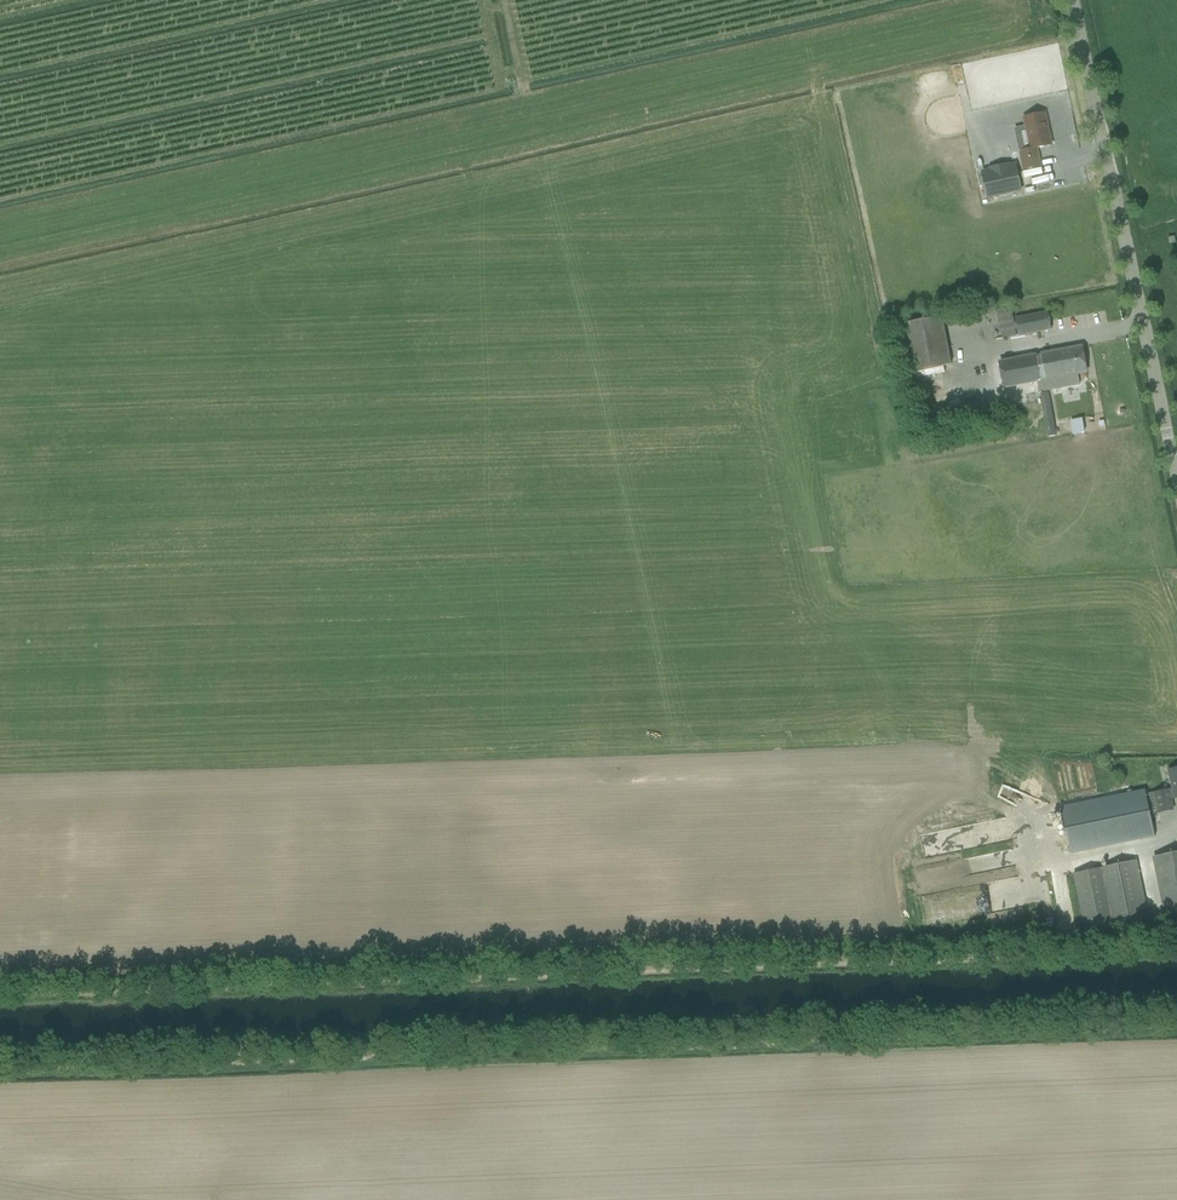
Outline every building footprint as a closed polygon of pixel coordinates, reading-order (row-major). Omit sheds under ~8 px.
[(1025,126),(1015,128),(1020,151),(1024,169),(1032,167),(1040,166),(1036,148),(1051,145),(1051,144),(1050,144),(1045,124),(1047,123),(1045,113),(1024,118),(1025,126)] [(1021,190),(1019,181),(1015,165),(982,172),(986,188),(988,197),(1021,190)] [(1048,313),(1033,315),(1014,319),(1016,334),(1036,331),(1051,328),(1048,313)] [(901,325),(910,371),(950,364),(941,317),(901,325)] [(1066,349),(999,362),(1004,387),(1036,380),(1038,390),(1052,387),(1065,385),(1079,382),(1078,373),(1086,371),(1082,346),(1066,349)] [(1040,394),(1048,437),(1056,435),(1048,392),(1040,394)] [(1081,418),(1072,420),(1074,434),(1084,432),(1081,418)] [(1173,809),(1171,798),(1176,797),(1176,768),(1169,770),(1173,788),(1146,794),(1150,814),(1173,809)] [(1146,794),(1146,792),(1062,810),(1070,850),(1139,835),(1140,839),(1155,836),(1150,814),(1146,794)] [(1176,913),(1176,852),(1155,856),(1167,915),(1176,913)] [(1114,926),(1148,919),(1136,860),(1102,867),(1114,926)]
